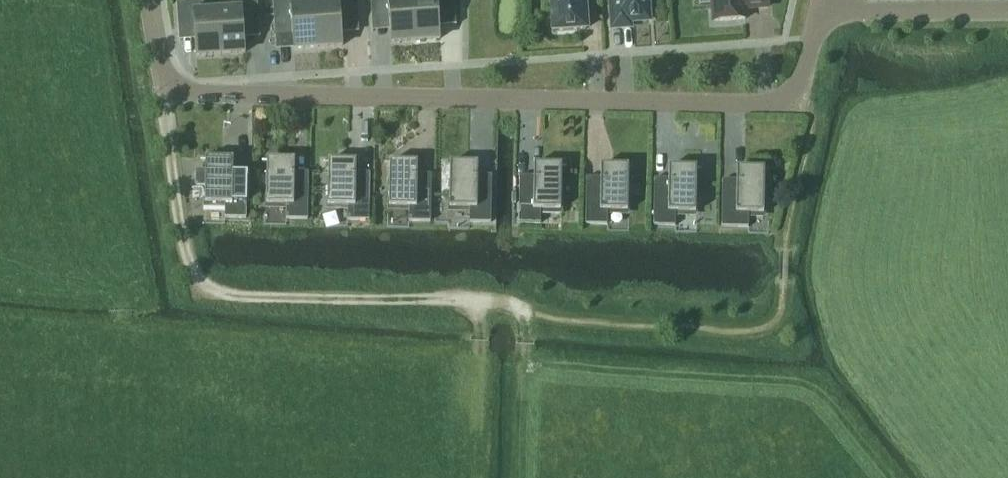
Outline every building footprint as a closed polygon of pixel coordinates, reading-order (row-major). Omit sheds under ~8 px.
[(218,11),(221,54),(245,52),(243,24),(259,22),(258,0),(231,0),(232,10),(218,11)] [(318,47),(315,5),(301,6),(301,0),(273,0),(275,24),(292,22),(294,49),(318,47)] [(315,5),(318,47),(343,46),(341,19),(358,18),(357,0),(329,0),(329,4),(315,5)] [(415,40),(413,0),(370,0),(371,17),(389,16),(391,42),(415,40)] [(415,40),(440,39),(439,26),(457,25),(455,0),(413,0),(415,40)] [(554,31),(586,29),(585,0),(552,0),(554,31)] [(613,27),(630,26),(629,20),(649,19),(648,0),(611,0),(613,27)] [(714,21),(745,19),(745,9),(768,7),(768,0),(713,0),(714,21)] [(197,56),(221,54),(218,11),(194,13),(197,56)] [(206,159),(205,170),(197,170),(196,185),(205,185),(205,194),(205,203),(225,203),(225,218),(246,218),(247,171),(233,171),(233,159),(201,158),(201,159),(206,159)] [(262,160),(267,160),(266,204),(286,204),(286,219),(307,219),(308,172),(294,172),(294,160),(262,159),(262,160)] [(328,162),(328,197),(327,205),(347,206),(347,220),(368,221),(370,174),(355,173),(356,161),(324,160),(324,162),(328,162)] [(417,174),(417,162),(385,162),(385,163),(390,163),(389,198),(389,206),(409,207),(409,221),(431,221),(431,174),(417,174)] [(450,164),(450,207),(469,208),(469,222),(491,222),(492,175),(477,175),(478,163),(445,163),(445,164),(450,164)] [(567,166),(567,165),(534,164),(534,176),(520,176),(519,223),(540,224),(541,209),(561,210),(562,166),(567,166)] [(633,167),(633,166),(601,166),(601,178),(587,177),(586,224),(607,225),(607,211),(627,211),(629,167),(633,167)] [(695,204),(697,169),(701,169),(701,168),(669,167),(669,179),(655,179),(653,226),(675,226),(675,212),(695,212),(695,204)] [(769,170),(769,169),(737,168),(737,180),(722,180),(721,227),(743,227),(743,213),(763,214),(764,170),(769,170)]
